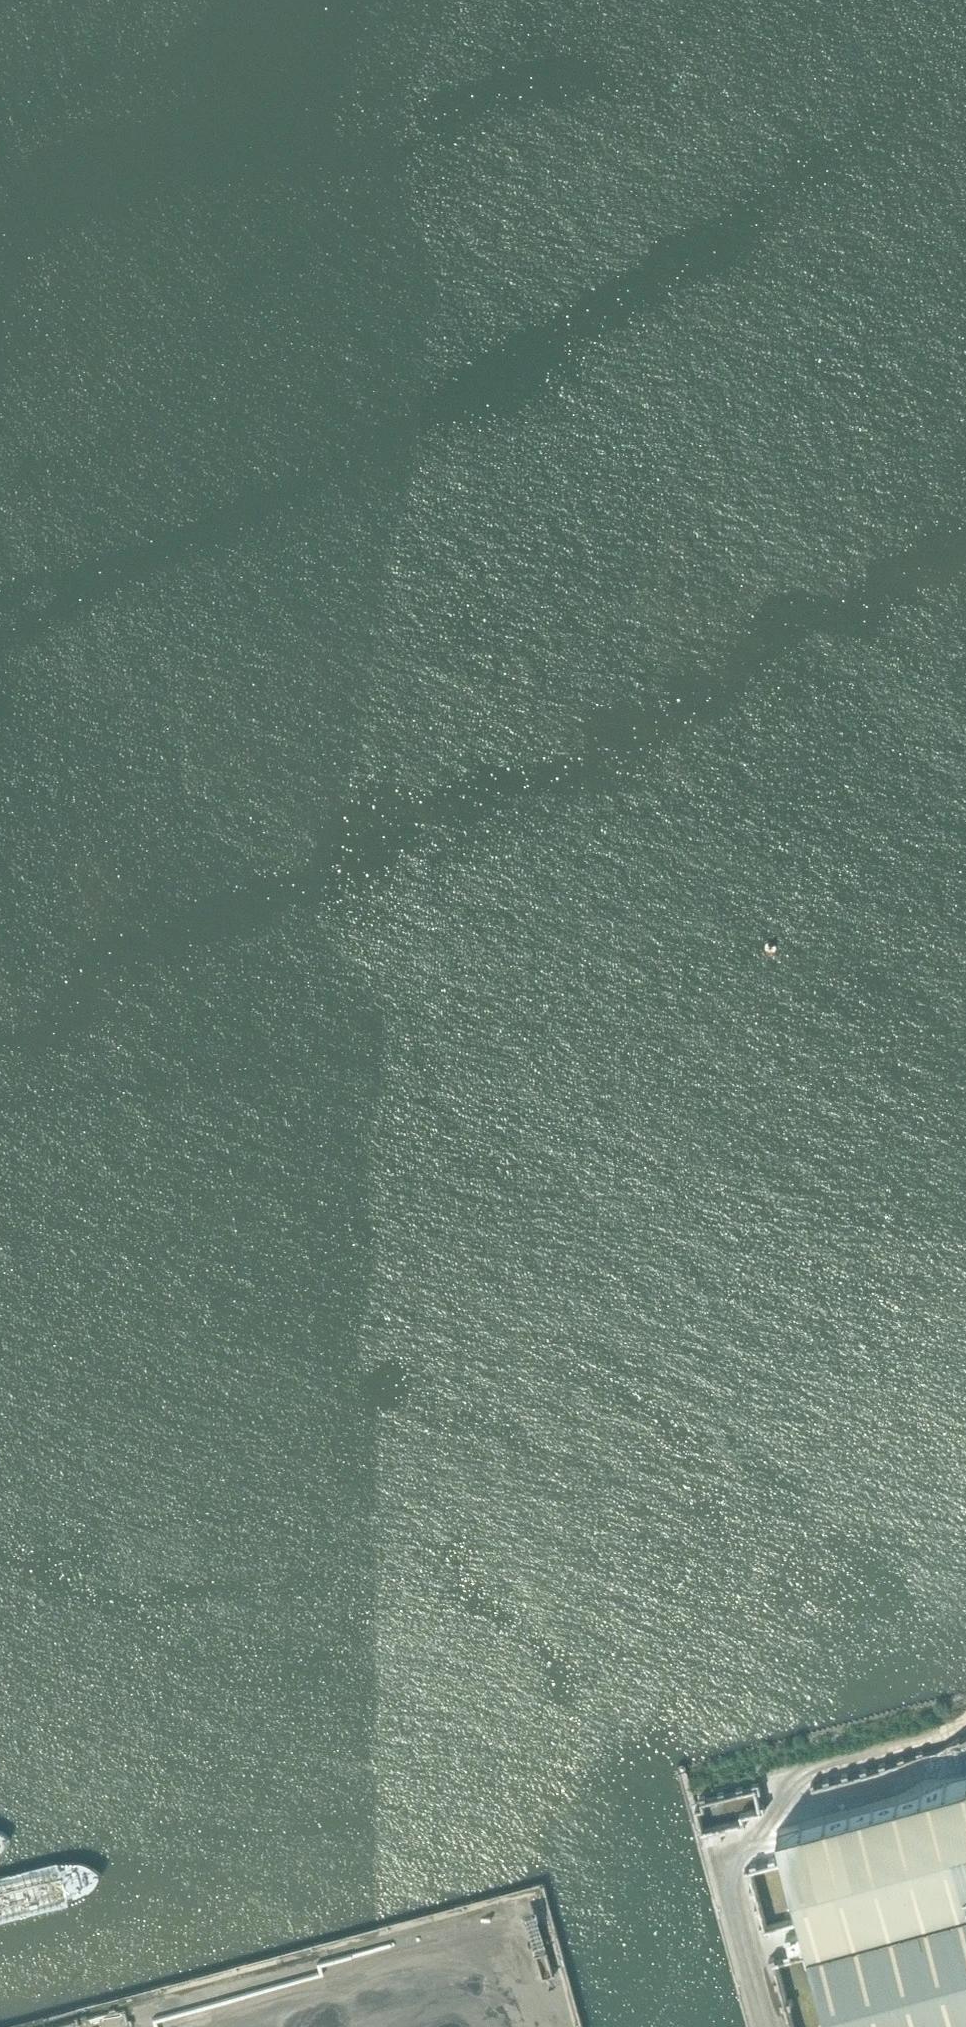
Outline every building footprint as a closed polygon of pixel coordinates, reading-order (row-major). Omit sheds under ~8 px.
[(779,1831),(831,2026),(965,2026),(965,1780),(779,1831)] [(795,1914),(785,1915),(786,1932),(796,1931),(795,1914)]
